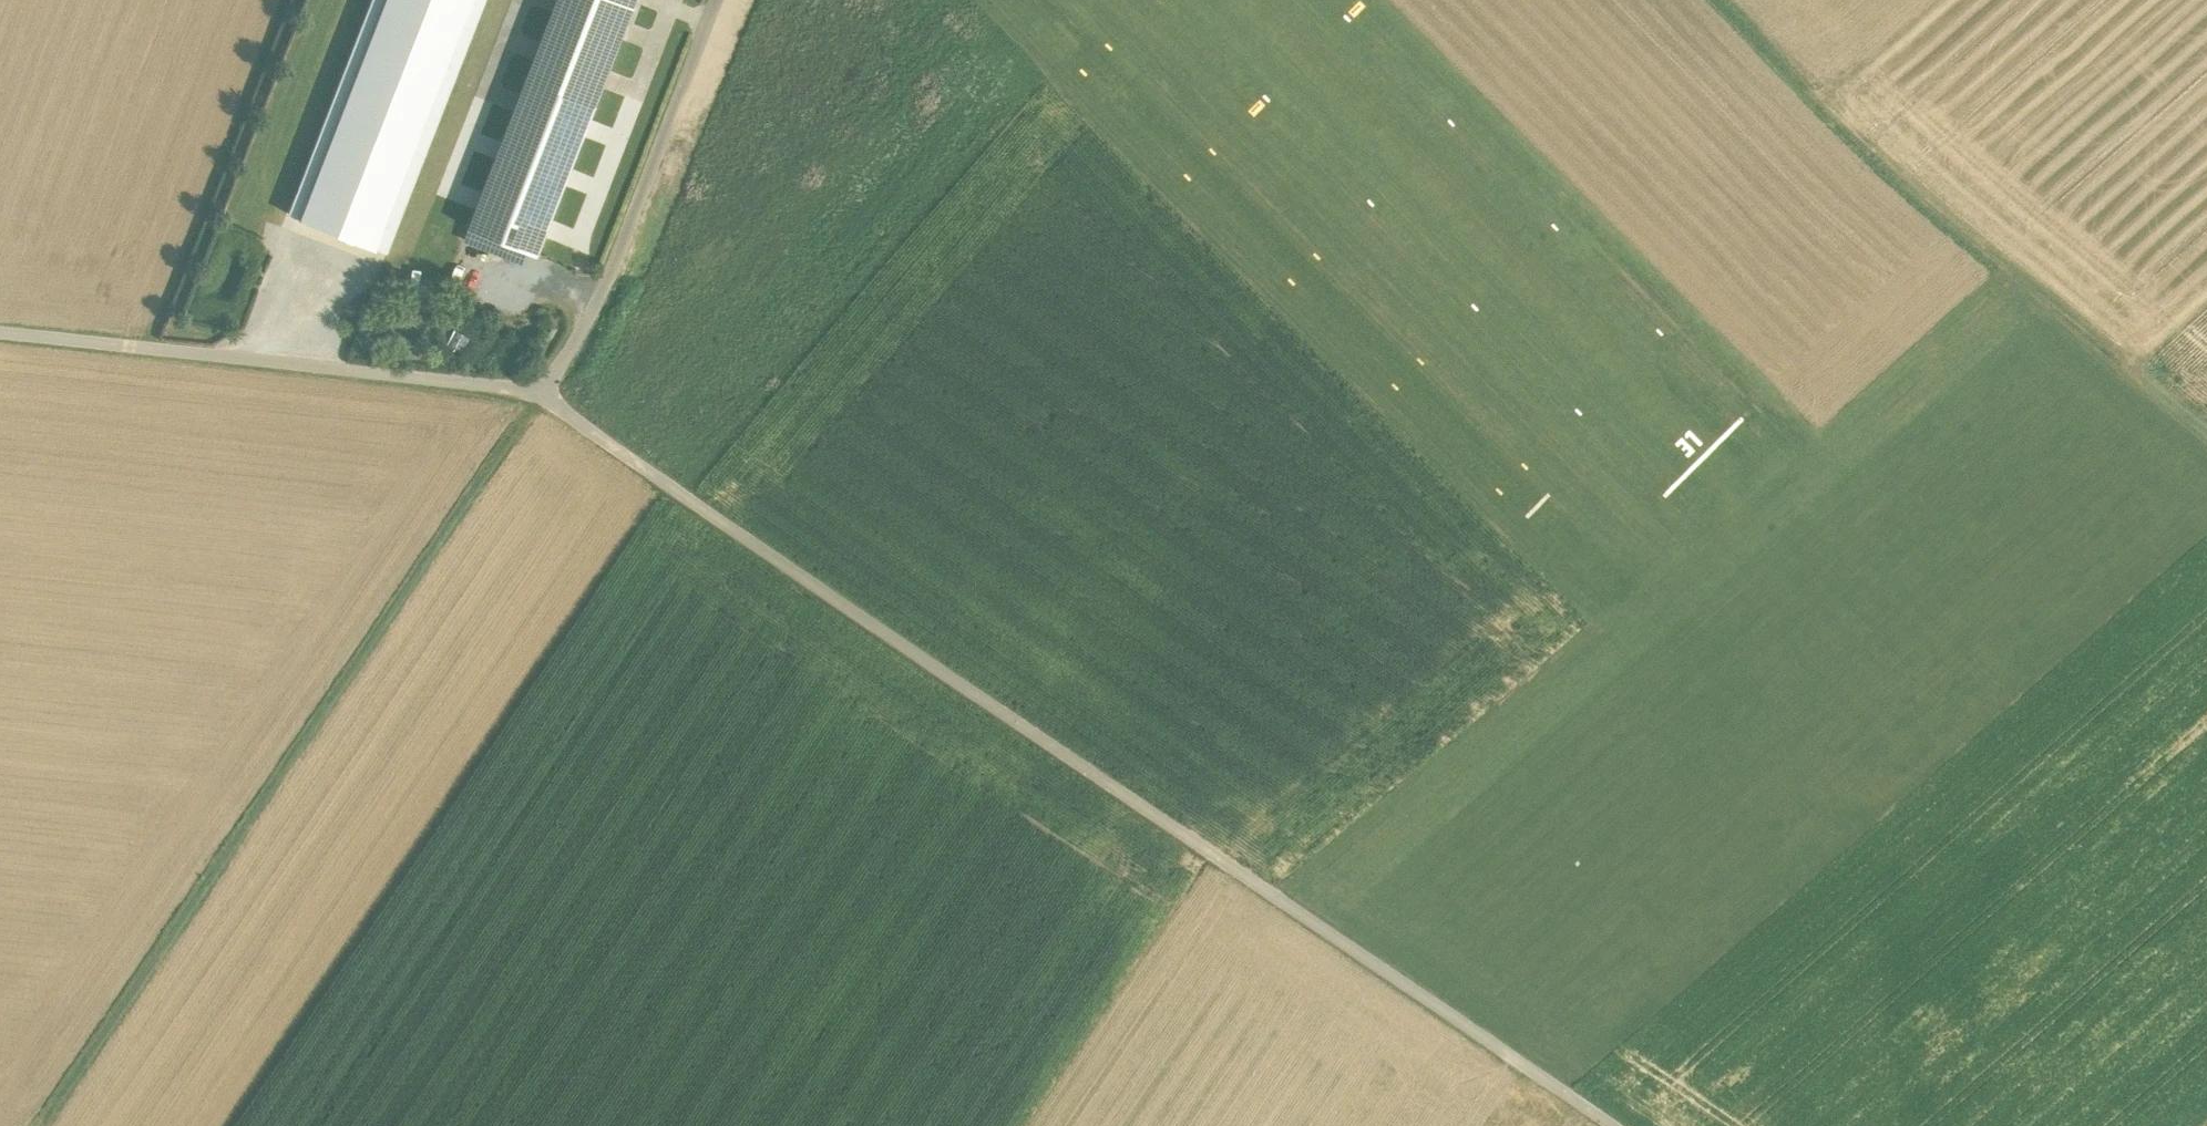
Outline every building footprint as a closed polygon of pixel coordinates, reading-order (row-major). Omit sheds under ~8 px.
[(299,220),(375,249),(470,0),(386,0),(299,220)] [(472,227),(502,238),(541,253),(608,80),(628,30),(639,0),(560,0),(472,227)] [(502,238),(472,227),(467,240),(496,251),(502,238)]
